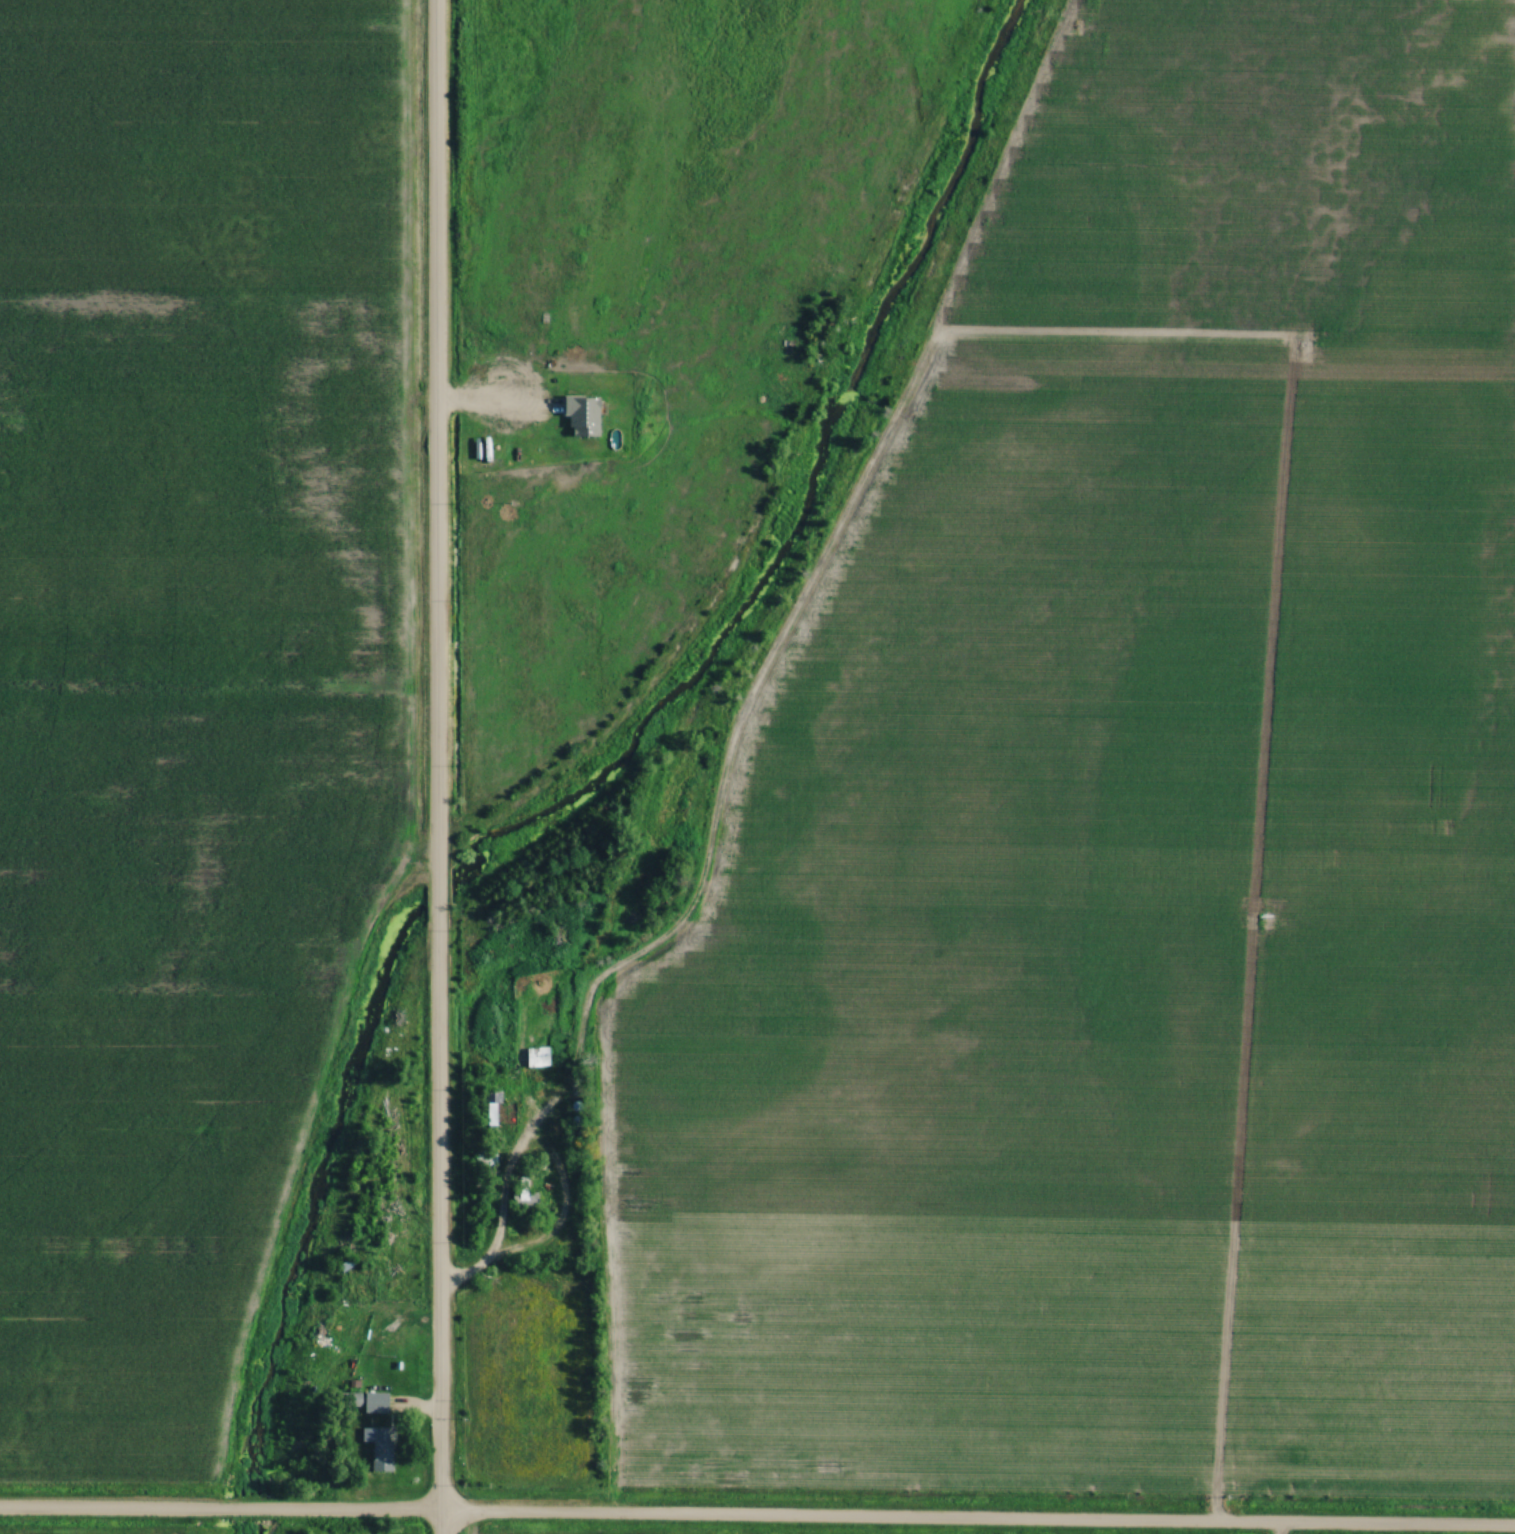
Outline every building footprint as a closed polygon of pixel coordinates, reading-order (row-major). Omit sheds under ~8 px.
[(602,437),(602,396),(569,396),(569,437),(602,437)] [(551,1068),(551,1049),(527,1049),(527,1068),(551,1068)] [(503,1092),(481,1092),(481,1137),(498,1137),(498,1104),(503,1104),(503,1092)] [(477,1166),(500,1166),(500,1146),(477,1146),(477,1166)] [(530,1193),(530,1174),(520,1174),(520,1193),(514,1193),(514,1209),(541,1209),(541,1193),(530,1193)] [(357,1265),(353,1259),(340,1267),(344,1273),(357,1265)] [(394,1473),(394,1428),(374,1428),(374,1473),(394,1473)]
